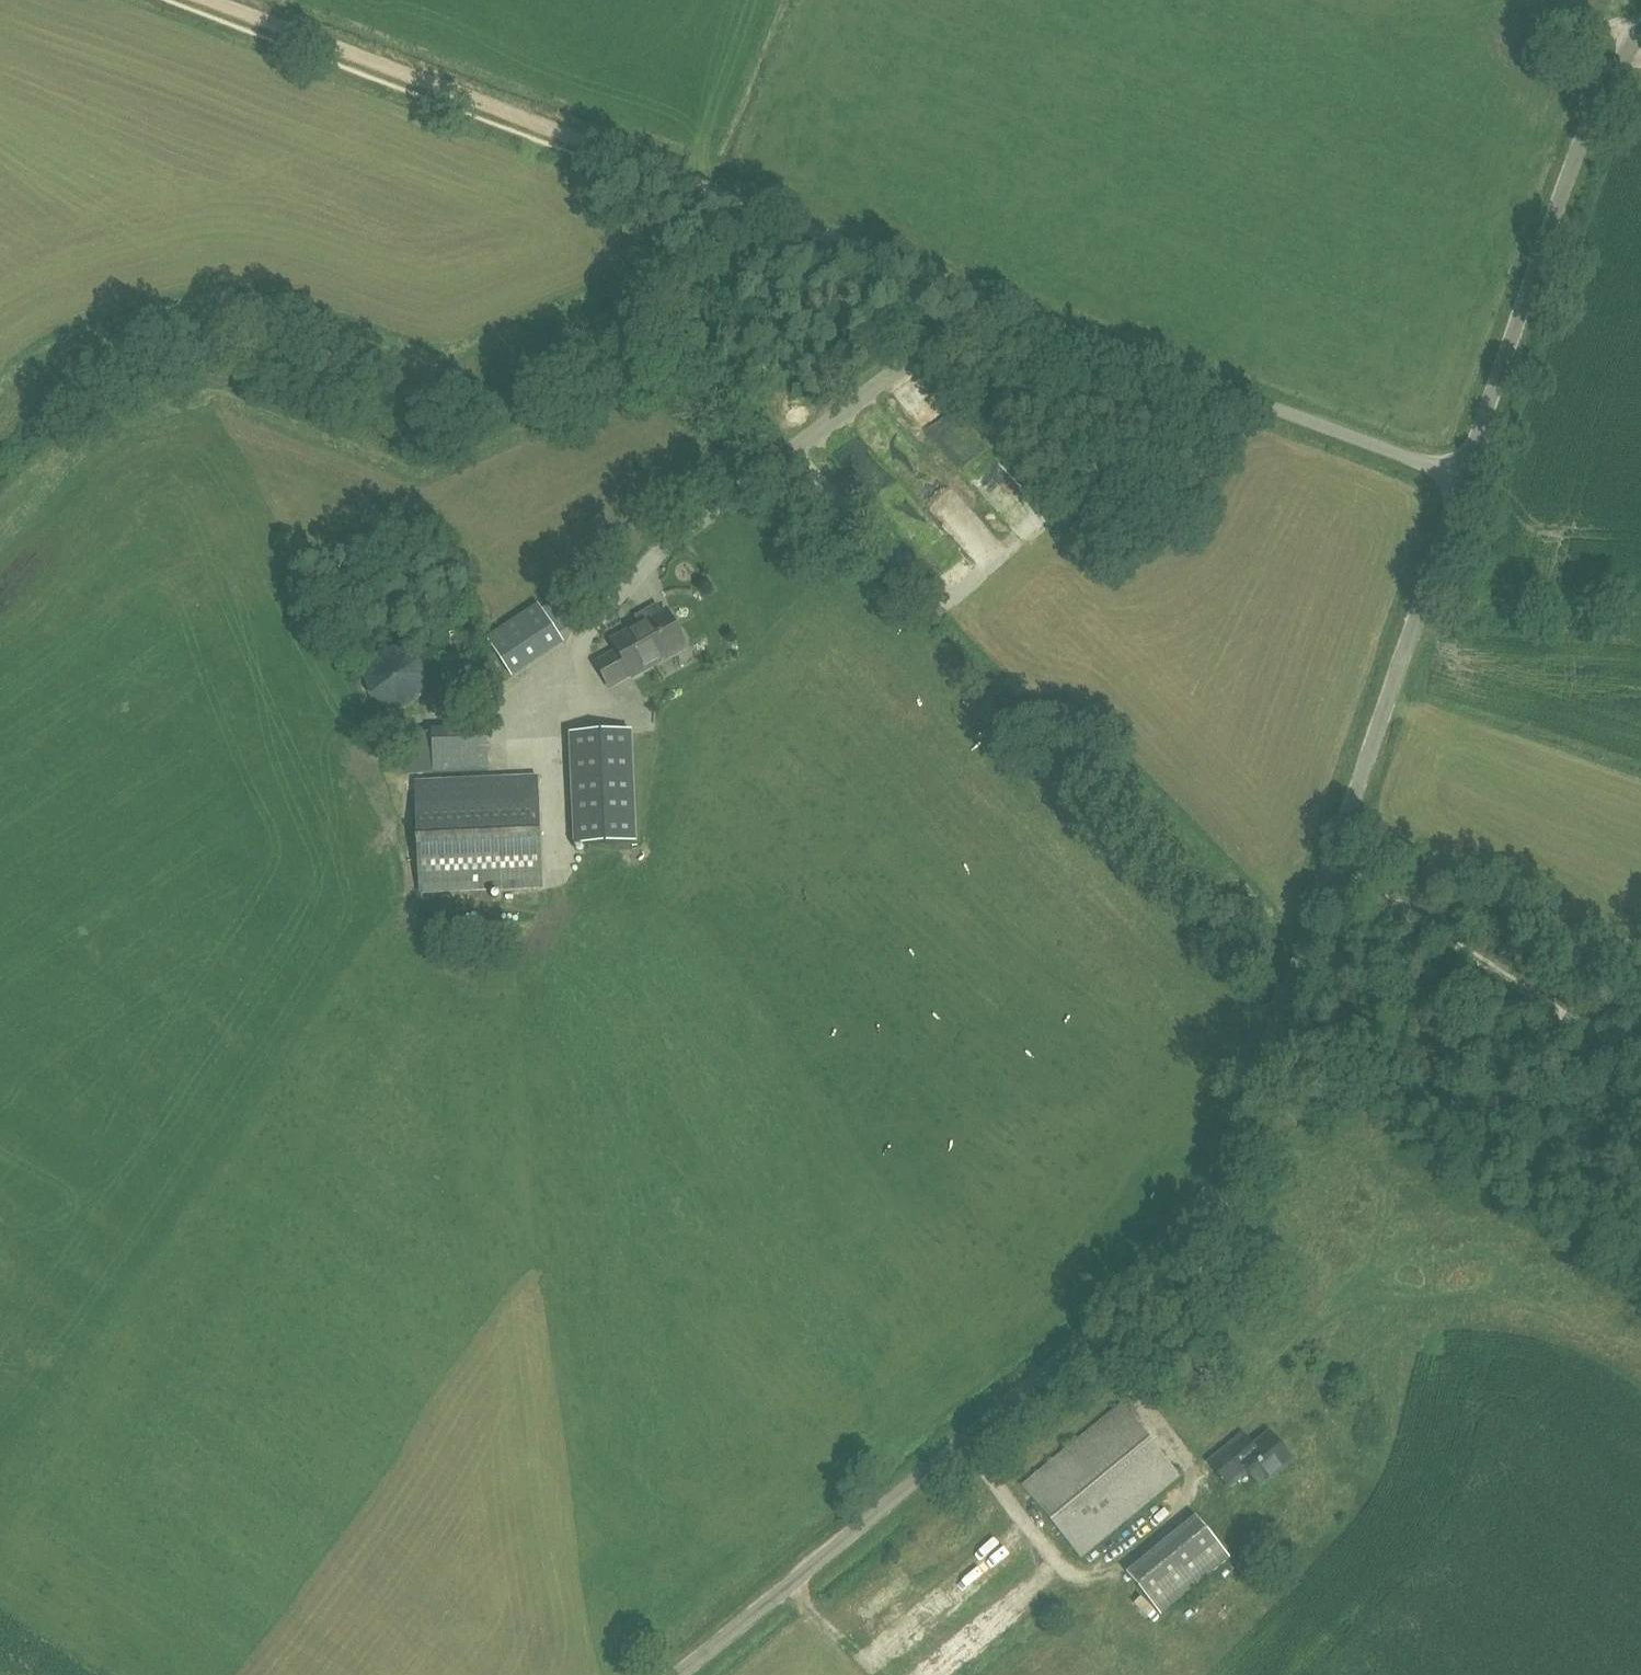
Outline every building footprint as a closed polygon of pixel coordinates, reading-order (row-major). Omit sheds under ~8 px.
[(537,605),(487,639),(511,676),(562,643),(537,605)] [(680,630),(676,629),(666,611),(655,617),(650,610),(635,618),(640,626),(613,641),(619,652),(596,664),(609,687),(631,675),(632,677),(686,647),(683,643),(685,639),(680,630)] [(423,691),(425,683),(426,676),(424,668),(422,665),(417,658),(414,655),(411,653),(407,651),(400,649),(396,649),(392,649),(384,651),(380,653),(377,655),(374,658),(369,664),(367,668),(366,671),(364,679),(365,687),(367,690),(368,694),(370,697),(373,701),(379,706),(383,707),(391,710),(395,710),(399,710),(403,709),(410,706),(414,704),(419,698),(422,695),(423,691)] [(504,681),(493,662),(445,689),(456,708),(504,681)] [(636,842),(632,733),(570,735),(574,844),(636,842)] [(488,795),(487,739),(433,741),(435,797),(488,795)] [(420,893),(542,887),(539,802),(416,807),(420,893)] [(1022,1485),(1081,1557),(1179,1476),(1120,1404),(1022,1485)] [(1259,1487),(1291,1460),(1268,1433),(1241,1456),(1239,1454),(1234,1459),(1226,1449),(1209,1463),(1228,1487),(1246,1471),(1259,1487)] [(1162,1613),(1230,1556),(1195,1515),(1127,1572),(1162,1613)]
